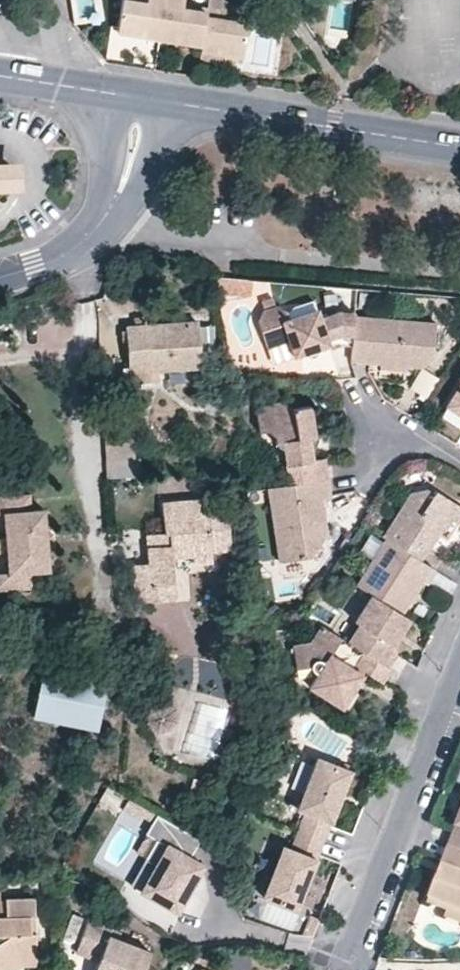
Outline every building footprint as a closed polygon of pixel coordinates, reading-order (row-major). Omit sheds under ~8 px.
[(160,40),(166,0),(148,0),(147,6),(123,2),(118,33),(160,40)] [(207,14),(182,10),(184,0),(166,0),(160,40),(202,47),(207,14)] [(248,26),(225,21),(227,0),(209,0),(207,14),(202,47),(202,51),(244,57),(248,26)] [(19,179),(16,178),(16,179),(13,179),(10,181),(9,182),(8,185),(7,187),(8,191),(10,194),(13,196),(16,196),(18,196),(21,195),(23,194),(25,190),(25,188),(25,185),(24,184),(23,181),(21,180),(19,179)] [(352,316),(333,314),(318,320),(314,309),(284,321),(281,312),(270,308),(258,312),(253,323),(263,349),(285,340),(292,356),(325,343),(327,349),(339,345),(349,346),(352,319),(352,316)] [(130,371),(149,370),(200,366),(197,323),(145,326),(143,319),(133,319),(133,327),(127,327),(130,368),(130,371)] [(349,364),(379,366),(403,369),(419,370),(432,355),(435,327),(352,319),(349,346),(349,364)] [(379,366),(379,373),(402,375),(403,369),(379,366)] [(149,370),(130,371),(130,368),(122,368),(123,387),(150,385),(149,370)] [(409,388),(427,398),(438,379),(421,368),(409,388)] [(453,384),(457,388),(444,408),(459,418),(459,373),(453,384)] [(275,449),(279,451),(282,451),(283,460),(287,486),(325,481),(322,458),(309,459),(309,451),(307,437),(313,436),(308,403),(287,406),(279,399),(251,402),(255,429),(261,428),(270,435),(270,439),(270,444),(272,448),(275,449)] [(135,451),(107,453),(108,460),(108,461),(136,459),(135,451)] [(158,478),(158,498),(196,497),(195,476),(158,478)] [(306,560),(319,544),(317,525),(323,524),(321,502),(328,501),(325,481),(287,486),(266,490),(277,564),(306,560)] [(410,498),(382,541),(413,560),(422,545),(424,546),(431,535),(442,519),(451,524),(459,510),(432,492),(430,494),(426,493),(412,498),(410,498)] [(48,534),(45,510),(32,511),(30,495),(3,498),(5,515),(12,575),(21,574),(22,584),(34,583),(33,573),(52,570),(49,546),(48,534)] [(201,500),(164,502),(165,533),(160,534),(161,546),(149,547),(149,564),(135,565),(137,603),(155,601),(154,584),(176,583),(174,558),(193,557),(193,564),(213,563),(212,553),(231,552),(228,512),(203,514),(201,500)] [(458,529),(459,526),(459,510),(451,524),(458,529)] [(451,524),(442,519),(431,535),(440,540),(451,524)] [(319,544),(325,536),(323,524),(317,525),(319,544)] [(160,534),(148,535),(149,547),(161,546),(160,534)] [(415,583),(421,586),(430,571),(413,560),(382,541),(352,588),(354,589),(367,598),(396,615),(415,583)] [(12,575),(0,576),(0,587),(22,584),(21,574),(12,575)] [(154,584),(155,601),(177,600),(176,583),(154,584)] [(0,587),(0,592),(23,589),(22,584),(0,587)] [(360,654),(384,669),(393,655),(391,649),(389,642),(402,619),(396,615),(367,598),(352,623),(355,626),(344,644),(360,654)] [(406,622),(402,619),(389,642),(391,649),(406,622)] [(309,674),(311,676),(316,677),(306,691),(338,710),(352,687),(330,674),(335,664),(326,658),(337,640),(316,627),(305,646),(289,649),(294,671),(310,668),(309,672),(309,674)] [(388,671),(384,669),(360,654),(353,667),(361,673),(362,674),(379,684),(388,671)] [(335,664),(330,674),(352,687),(358,678),(349,672),(335,664)] [(353,667),(349,672),(358,678),(361,673),(353,667)] [(113,696),(48,681),(37,728),(102,743),(113,696)] [(314,762),(306,782),(295,812),(303,815),(296,834),(322,844),(348,774),(314,762)] [(152,812),(142,830),(158,839),(169,845),(144,889),(177,907),(201,864),(186,855),(195,836),(152,812)] [(451,851),(459,855),(459,827),(451,851)] [(264,899),(298,912),(322,844),(296,834),(289,854),(280,851),(269,882),(264,899)] [(169,845),(158,839),(133,883),(144,889),(169,845)] [(447,880),(441,877),(430,904),(459,916),(459,855),(451,851),(444,869),(451,872),(447,880)] [(451,872),(444,869),(441,877),(447,880),(451,872)] [(36,917),(35,898),(8,899),(8,901),(0,901),(0,969),(19,958),(37,957),(36,917)] [(448,926),(459,930),(459,916),(430,904),(427,912),(450,921),(448,926)] [(104,963),(101,962),(97,969),(144,969),(151,954),(111,938),(115,928),(92,919),(77,952),(93,959),(96,951),(107,955),(104,963)] [(104,963),(107,955),(96,951),(93,959),(101,962),(104,963)] [(21,967),(38,967),(37,957),(19,958),(0,969),(16,969),(21,967)]
